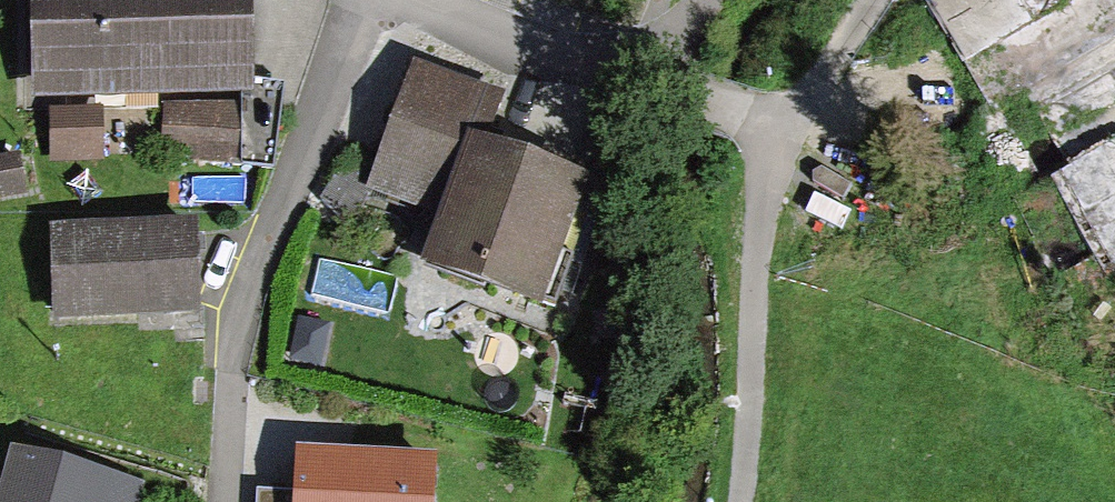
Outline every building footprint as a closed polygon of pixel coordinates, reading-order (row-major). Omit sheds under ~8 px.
[(33,104),(248,100),(246,0),(31,0),(33,104)] [(991,73),(925,115),(996,223),(1074,173),(1114,236),(1114,0),(943,0),(991,73)] [(488,96),(408,69),(368,186),(443,211),(425,265),(532,301),(572,184),(469,149),(488,96)] [(278,104),(250,102),(244,173),(271,175),(278,104)] [(237,120),(170,119),(170,151),(236,152),(237,120)] [(99,123),(52,123),(53,162),(99,162),(99,123)] [(0,168),(0,197),(20,196),(19,167),(0,168)] [(193,239),(57,240),(58,325),(194,323),(193,239)] [(17,462),(5,501),(132,501),(134,499),(17,462)] [(427,469),(299,466),(299,501),(426,501),(427,469)]
